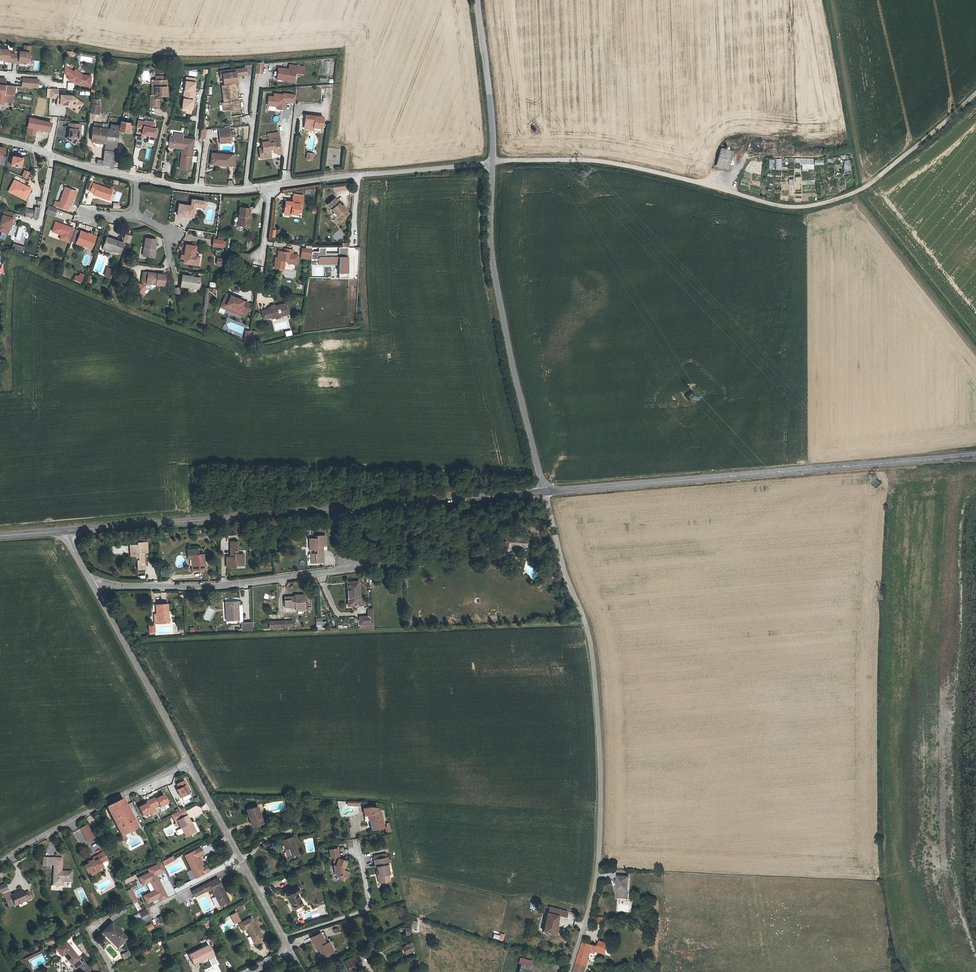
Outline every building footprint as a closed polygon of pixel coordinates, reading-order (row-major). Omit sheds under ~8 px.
[(5,59),(9,60),(9,61),(14,62),(19,63),(20,61),(24,62),(29,63),(31,52),(25,52),(21,51),(20,54),(15,53),(10,52),(11,50),(1,48),(0,53),(0,59),(5,59)] [(66,72),(69,76),(75,70),(67,63),(66,72)] [(305,67),(290,66),(290,70),(280,69),(279,78),(286,79),(286,81),(296,82),(296,74),(304,75),(305,67)] [(75,70),(69,76),(71,77),(72,76),(79,84),(91,86),(93,75),(84,74),(77,68),(75,70)] [(227,84),(240,83),(239,77),(250,76),(249,69),(223,72),(224,78),(226,78),(227,84)] [(0,89),(0,93),(0,96),(8,97),(8,95),(14,96),(16,81),(16,77),(9,76),(9,77),(0,76),(0,86),(0,89)] [(23,77),(23,85),(25,85),(30,85),(31,78),(23,77)] [(38,78),(31,78),(30,85),(38,86),(38,78)] [(152,98),(152,106),(161,106),(161,99),(160,99),(160,95),(161,95),(162,96),(168,96),(169,87),(166,87),(167,81),(158,80),(158,84),(157,90),(154,90),(153,98),(152,98)] [(190,95),(192,82),(185,81),(184,95),(190,95)] [(241,91),(240,85),(227,86),(225,86),(228,104),(228,110),(241,108),(240,102),(239,91),(241,91)] [(69,104),(69,96),(69,94),(59,93),(59,88),(51,87),(51,97),(58,97),(58,103),(69,104)] [(188,109),(190,95),(184,95),(182,108),(186,109),(188,109)] [(69,96),(69,104),(74,107),(77,104),(82,106),(84,102),(73,96),(72,98),(69,96)] [(94,99),(92,112),(100,114),(101,106),(100,106),(101,100),(94,99)] [(58,103),(57,105),(69,106),(79,112),(82,106),(77,104),(74,107),(69,104),(58,103)] [(306,116),(305,126),(313,128),(321,129),(323,118),(306,116)] [(30,117),(28,126),(36,128),(50,131),(52,123),(30,117)] [(142,134),(149,135),(148,143),(154,143),(157,127),(155,127),(156,122),(138,119),(137,128),(143,129),(142,134)] [(56,129),(58,123),(53,122),(52,123),(50,131),(61,134),(62,130),(56,129)] [(69,137),(68,138),(75,143),(78,138),(79,129),(81,129),(81,123),(69,122),(69,131),(70,131),(70,134),(69,137)] [(110,130),(108,143),(118,145),(120,132),(132,134),(134,126),(131,125),(131,124),(123,123),(122,127),(113,126),(112,130),(110,130)] [(36,128),(28,126),(26,132),(35,134),(36,128)] [(96,128),(95,127),(93,141),(108,143),(110,130),(96,128)] [(228,131),(219,132),(220,143),(229,142),(228,131)] [(178,166),(183,136),(182,136),(173,134),(169,134),(167,144),(180,147),(177,166),(178,166)] [(189,138),(183,136),(178,166),(187,168),(190,151),(187,150),(189,138)] [(270,153),(270,151),(270,149),(274,149),(274,151),(275,153),(281,152),(280,146),(279,146),(279,143),(280,142),(279,137),(268,138),(269,142),(262,142),(263,148),(259,148),(260,155),(269,155),(269,153),(270,153)] [(118,145),(108,143),(106,150),(117,152),(118,145)] [(720,170),(725,171),(730,153),(719,150),(714,166),(720,168),(720,170)] [(210,154),(209,164),(228,165),(228,164),(232,164),(233,155),(210,154)] [(115,157),(106,156),(105,160),(98,158),(97,162),(104,164),(114,166),(115,157)] [(24,159),(14,157),(11,166),(22,168),(24,159)] [(754,169),(751,184),(759,186),(762,171),(754,169)] [(14,182),(8,193),(24,202),(30,191),(14,182)] [(94,184),(92,183),(90,189),(92,190),(91,191),(100,195),(100,196),(110,200),(114,190),(95,182),(94,184)] [(837,183),(829,183),(828,194),(837,194),(837,183)] [(71,198),(74,190),(65,187),(60,202),(58,201),(55,200),(53,205),(57,206),(66,209),(68,205),(69,205),(71,198)] [(290,214),(290,215),(297,216),(298,210),(298,205),(302,205),(302,199),(292,198),(291,203),(284,202),(283,214),(290,214)] [(342,210),(344,208),(342,205),(341,205),(335,198),(328,204),(335,213),(341,220),(347,215),(344,211),(342,210)] [(207,203),(194,199),(193,206),(181,203),(179,212),(187,214),(186,215),(194,217),(196,207),(206,209),(207,203)] [(32,215),(34,207),(27,205),(24,214),(32,215)] [(48,205),(46,212),(54,215),(56,208),(48,205)] [(241,216),(240,225),(251,226),(252,217),(250,217),(250,208),(239,207),(239,216),(241,216)] [(1,209),(0,214),(1,214),(0,218),(0,230),(7,232),(8,226),(9,226),(10,222),(11,223),(13,223),(14,217),(12,217),(13,212),(1,209)] [(60,234),(58,239),(67,242),(72,229),(54,223),(51,231),(60,234)] [(150,236),(149,245),(158,246),(159,238),(158,237),(159,228),(149,227),(148,236),(150,236)] [(82,245),(91,248),(95,236),(89,234),(88,235),(78,232),(73,244),(82,247),(82,245)] [(130,243),(132,235),(125,233),(123,241),(130,243)] [(196,248),(197,245),(199,236),(189,233),(187,244),(184,243),(183,247),(186,248),(185,251),(200,255),(201,249),(196,248)] [(310,243),(314,243),(316,236),(306,234),(305,242),(310,243)] [(322,240),(315,240),(314,243),(314,246),(314,247),(322,247),(322,252),(342,253),(341,265),(351,265),(352,243),(342,242),(329,240),(330,236),(322,236),(322,240)] [(102,247),(111,250),(119,253),(122,243),(106,237),(102,247)] [(292,240),(288,239),(282,238),(281,244),(281,246),(279,246),(277,254),(286,256),(287,248),(291,249),(291,246),(295,246),(296,238),(292,237),(292,240)] [(311,259),(312,247),(301,246),(301,259),(311,259)] [(161,265),(151,264),(150,273),(151,273),(168,275),(170,264),(161,263),(161,265)] [(194,276),(200,277),(202,268),(184,264),(182,275),(189,277),(190,275),(194,276)] [(114,271),(107,268),(104,276),(111,279),(114,271)] [(80,272),(79,276),(75,274),(73,279),(81,283),(85,274),(80,272)] [(150,273),(146,272),(146,273),(144,273),(138,281),(145,286),(148,282),(146,280),(148,276),(149,277),(151,275),(151,273),(150,273)] [(201,313),(204,313),(210,279),(207,279),(201,313)] [(229,283),(227,282),(224,289),(229,291),(227,295),(239,300),(241,296),(246,298),(250,289),(231,281),(229,283)] [(282,304),(286,303),(285,300),(289,299),(288,291),(280,293),(279,294),(276,292),(273,293),(272,295),(270,295),(270,296),(263,298),(265,306),(272,305),(272,306),(276,305),(278,306),(281,306),(282,304)] [(692,402),(696,398),(692,392),(687,396),(692,402)] [(315,545),(312,545),(312,550),(317,550),(318,563),(326,562),(325,546),(329,545),(328,534),(320,535),(320,538),(314,538),(315,545)] [(244,558),(247,558),(246,553),(241,553),(240,540),(232,540),(233,556),(229,556),(230,567),(240,567),(240,565),(244,565),(244,558)] [(133,551),(131,552),(132,557),(137,557),(138,570),(146,570),(145,553),(149,553),(148,542),(138,542),(139,544),(133,545),(133,551)] [(206,555),(204,555),(200,555),(200,553),(200,549),(190,550),(190,555),(192,555),(194,555),(195,571),(207,570),(206,555)] [(352,596),(353,607),(363,606),(361,582),(349,583),(350,596),(352,596)] [(296,602),(286,602),(286,610),(296,609),(299,609),(299,613),(300,613),(308,612),(306,597),(296,598),(296,599),(296,602)] [(229,605),(231,624),(241,624),(241,615),(242,614),(242,604),(229,605)] [(158,617),(158,626),(168,625),(167,607),(155,608),(156,617),(158,617)] [(371,619),(363,620),(364,628),(376,627),(374,612),(371,612),(371,619)] [(185,779),(177,783),(180,788),(177,789),(181,798),(192,792),(185,779)] [(131,811),(134,809),(128,795),(125,797),(131,811)] [(164,795),(157,799),(161,807),(168,804),(164,795)] [(118,817),(131,811),(125,797),(112,803),(118,817)] [(153,798),(146,801),(150,809),(157,806),(153,798)] [(189,815),(199,813),(197,803),(186,806),(189,815)] [(146,804),(139,807),(143,816),(150,813),(146,804)] [(247,810),(253,826),(263,822),(257,806),(247,810)] [(120,821),(122,825),(138,817),(134,809),(131,811),(118,817),(120,821)] [(376,812),(366,814),(367,820),(368,820),(370,829),(381,827),(378,811),(376,812)] [(188,838),(197,833),(192,824),(193,823),(189,815),(178,822),(182,829),(183,829),(188,838)] [(138,817),(122,825),(125,832),(128,830),(141,824),(138,817)] [(92,838),(85,825),(78,829),(85,842),(92,838)] [(285,850),(288,860),(297,857),(291,839),(281,842),(284,851),(285,850)] [(207,866),(205,867),(202,868),(197,856),(199,855),(204,853),(201,848),(185,855),(196,877),(209,871),(207,866)] [(328,857),(333,856),(336,856),(337,855),(335,848),(327,849),(328,857)] [(374,865),(377,877),(386,875),(384,868),(385,868),(383,859),(385,859),(384,856),(387,855),(386,853),(384,853),(383,851),(382,852),(372,854),(373,861),(374,865)] [(96,874),(103,869),(104,868),(102,865),(109,860),(104,853),(93,860),(94,861),(90,864),(91,865),(85,868),(90,876),(95,873),(96,874)] [(175,857),(167,861),(164,862),(166,866),(177,861),(175,857)] [(50,861),(50,858),(43,858),(43,867),(46,867),(46,869),(50,869),(50,865),(54,865),(54,885),(64,886),(64,881),(72,881),(72,871),(62,871),(61,858),(54,858),(54,861),(50,861)] [(344,860),(336,858),(332,858),(331,861),(334,862),(333,865),(331,865),(333,875),(340,880),(343,877),(345,876),(347,873),(343,870),(341,870),(341,867),(342,867),(344,860)] [(166,873),(161,862),(146,869),(149,874),(140,878),(144,885),(150,882),(154,891),(144,896),(148,904),(159,899),(160,901),(168,897),(158,876),(166,873)] [(283,873),(269,879),(274,889),(288,882),(283,873)] [(618,876),(617,898),(630,899),(631,877),(618,876)] [(195,896),(205,891),(211,888),(220,906),(228,901),(217,878),(202,885),(192,890),(195,896)] [(0,884),(0,893),(2,892),(9,907),(32,897),(29,890),(13,897),(7,881),(0,884)] [(132,902),(138,900),(131,888),(126,891),(132,902)] [(296,889),(283,895),(292,912),(301,907),(295,896),(298,894),(296,889)] [(184,902),(187,907),(194,903),(192,898),(184,902)] [(244,904),(236,908),(238,913),(246,910),(244,904)] [(569,909),(550,905),(544,933),(556,936),(560,916),(568,918),(569,909)] [(138,912),(143,923),(151,919),(146,909),(138,912)] [(157,918),(160,924),(166,921),(162,915),(157,918)] [(242,931),(247,929),(253,942),(262,939),(252,918),(239,924),(242,931)] [(109,939),(110,938),(117,945),(126,937),(112,922),(102,932),(109,939)] [(151,923),(146,926),(149,931),(154,928),(151,923)] [(320,947),(325,957),(334,953),(330,942),(326,943),(322,933),(312,937),(317,948),(320,947)] [(209,953),(211,955),(216,952),(210,941),(191,951),(195,960),(209,953)] [(72,965),(79,959),(66,942),(57,949),(62,957),(64,955),(72,965)] [(586,968),(584,968),(586,961),(588,954),(590,955),(593,956),(597,954),(605,956),(608,947),(600,944),(599,949),(592,947),(583,944),(575,971),(585,971),(586,968)] [(129,951),(121,954),(124,960),(131,956),(129,951)] [(361,971),(355,959),(351,961),(346,964),(350,971),(359,971),(361,971)] [(517,971),(530,971),(529,971),(530,966),(519,964),(517,971)]
